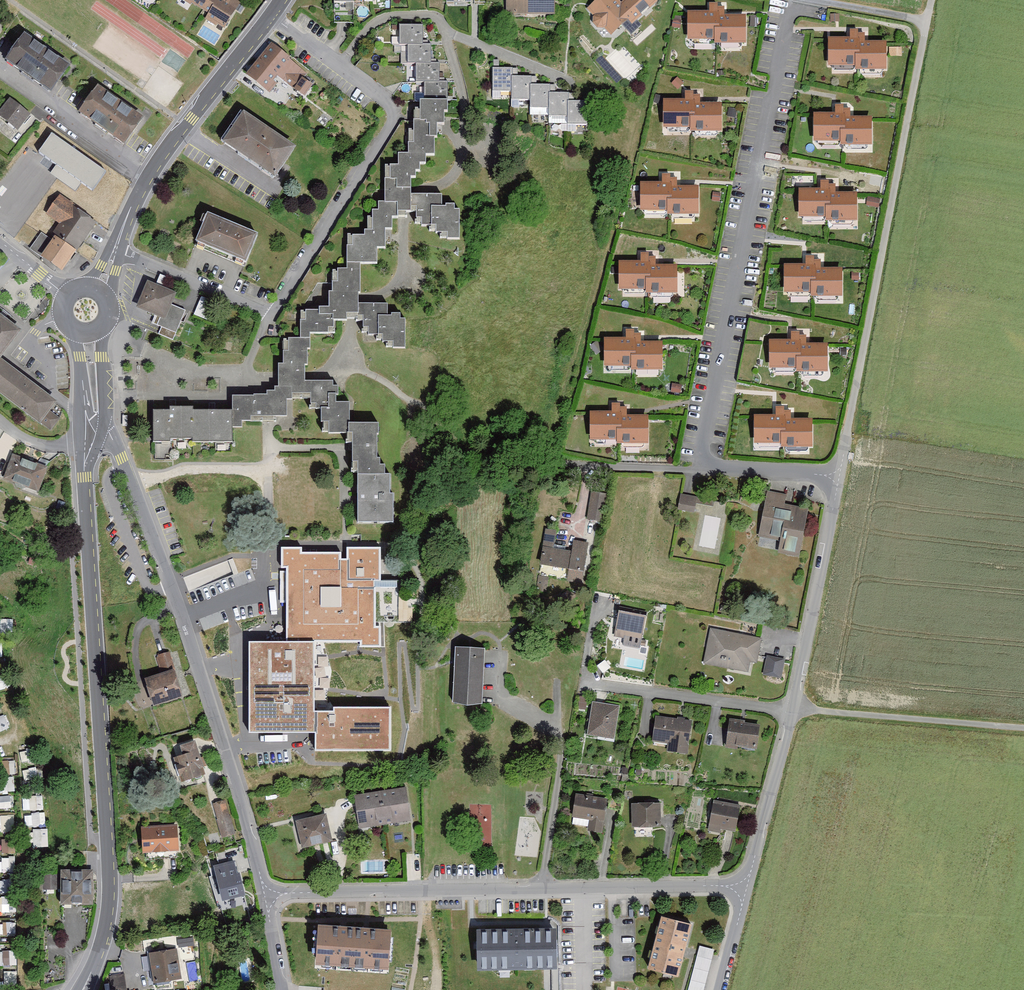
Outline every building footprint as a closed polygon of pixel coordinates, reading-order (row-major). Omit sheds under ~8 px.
[(211,0),(179,0),(203,14),(211,0)] [(240,4),(233,0),(225,0),(224,3),(219,0),(211,0),(203,14),(209,17),(207,22),(224,32),(240,4)] [(506,14),(555,13),(555,0),(505,0),(506,14)] [(653,0),(629,0),(622,6),(617,0),(602,0),(601,1),(588,12),(595,20),(595,27),(600,33),(607,34),(612,40),(630,25),(632,28),(658,6),(653,0)] [(707,12),(687,12),(687,42),(715,42),(715,7),(715,5),(707,5),(707,12)] [(715,7),(715,42),(715,45),(745,45),(745,16),(724,16),(724,7),(715,7)] [(423,24),(399,24),(399,43),(408,43),(423,43),(423,24)] [(850,38),(830,38),(830,68),(858,68),(858,33),(858,31),(850,31),(850,38)] [(56,92),(74,64),(25,33),(7,61),(56,92)] [(858,33),(858,68),(858,71),(888,71),(888,42),(867,42),(867,33),(858,33)] [(423,43),(408,43),(408,62),(417,62),(431,62),(431,43),(423,43)] [(273,49),(249,80),(275,99),(285,87),(293,93),(307,75),(273,49)] [(431,62),(417,62),(417,82),(424,82),(438,82),(438,62),(431,62)] [(511,71),(511,68),(499,68),(498,63),(493,63),(493,68),(493,92),(511,92),(511,76),(511,71)] [(511,76),(511,92),(511,100),(530,100),(530,85),(530,78),(530,76),(516,76),(516,71),(511,71),(511,76)] [(530,85),(530,100),(530,108),(549,108),(549,93),(549,86),(549,84),(535,84),(535,78),(530,78),(530,85)] [(128,141),(146,113),(97,81),(79,109),(128,141)] [(678,81),(672,87),(678,93),(684,88),(678,81)] [(438,82),(424,82),(424,100),(447,100),(447,82),(438,82)] [(304,85),(297,96),(307,102),(314,92),(304,85)] [(549,93),(549,108),(549,117),(567,116),(567,102),(567,94),(567,92),(554,92),(554,86),(549,86),(549,93)] [(684,100),(664,100),(664,130),(692,130),(692,95),(692,93),(684,93),(684,100)] [(567,102),(567,116),(567,125),(587,125),(587,101),(573,101),(573,94),(567,94),(567,102)] [(692,95),(692,130),(692,133),(722,133),(722,104),(701,104),(701,95),(692,95)] [(420,100),(419,109),(415,109),(415,119),(426,119),(426,122),(429,122),(428,138),(435,138),(437,138),(438,133),(442,133),(442,124),(445,124),(445,112),(447,112),(447,100),(424,100),(420,100)] [(18,135),(32,118),(11,102),(0,117),(0,121),(18,135)] [(831,112),(814,112),(814,142),(842,142),(842,108),(842,105),(834,105),(834,112),(831,112)] [(842,108),(842,142),(842,146),(872,146),(872,117),(851,117),(851,108),(842,108)] [(244,117),(224,146),(275,181),(295,152),(244,117)] [(426,119),(415,119),(414,119),(414,122),(414,130),(408,130),(408,152),(398,152),(398,164),(385,164),(385,178),(385,184),(385,200),(397,201),(397,214),(405,214),(407,214),(407,209),(410,209),(410,193),(410,191),(411,177),(415,177),(415,171),(420,171),(420,165),(426,165),(427,157),(435,157),(435,138),(428,138),(429,122),(426,122),(426,119)] [(367,177),(385,178),(385,164),(408,130),(414,130),(414,122),(400,122),(367,177)] [(118,179),(40,127),(18,159),(96,212),(118,179)] [(662,182),(642,182),(642,212),(670,212),(670,177),(670,175),(662,175),(662,182)] [(385,178),(367,177),(363,182),(358,187),(379,188),(382,183),(385,178)] [(670,177),(670,212),(670,215),(699,215),(699,186),(679,186),(679,177),(670,177)] [(820,189),(800,189),(800,219),(828,219),(828,184),(828,182),(820,182),(820,189)] [(828,184),(828,219),(828,222),(858,222),(858,193),(837,193),(837,184),(828,184)] [(358,187),(288,305),(304,305),(318,283),(333,283),(333,271),(338,271),(338,267),(347,267),(347,263),(347,236),(363,236),(363,231),(368,231),(368,217),(372,217),(372,211),(364,211),(379,188),(358,187)] [(410,193),(410,209),(417,209),(417,218),(422,218),(422,225),(436,225),(436,233),(448,233),(448,239),(459,239),(460,209),(455,209),(455,204),(446,204),(446,206),(442,206),(442,193),(410,193)] [(722,195),(712,194),(711,204),(722,205),(722,195)] [(65,272),(98,220),(59,195),(47,214),(61,223),(52,238),(41,231),(30,249),(65,272)] [(876,200),(868,199),(867,208),(875,209),(876,200)] [(347,263),(361,263),(377,263),(377,249),(385,249),(385,228),(391,228),(391,217),(398,217),(397,214),(397,201),(385,200),(377,200),(377,211),(372,211),(372,217),(368,217),(368,231),(363,231),(363,236),(347,236),(347,263)] [(207,216),(196,243),(243,263),(255,236),(207,216)] [(641,260),(621,260),(621,290),(648,290),(648,256),(648,253),(641,253),(641,260)] [(648,256),(648,290),(648,294),(678,294),(678,265),(658,265),(658,256),(648,256)] [(806,264),(786,264),(786,294),(814,294),(814,259),(814,257),(806,257),(806,264)] [(814,259),(814,294),(814,297),(844,297),(844,268),(823,268),(823,259),(814,259)] [(333,292),(358,292),(361,292),(361,263),(347,263),(347,267),(338,267),(338,271),(333,271),(333,283),(333,292)] [(860,276),(851,276),(851,284),(860,284),(860,276)] [(157,290),(148,286),(138,313),(155,320),(152,328),(179,338),(196,292),(161,279),(157,290)] [(358,299),(358,292),(333,292),(330,292),(330,302),(330,306),(319,306),(319,310),(306,310),(306,312),(300,312),(300,337),(310,337),(310,333),(329,333),(329,328),(334,328),(334,320),(346,320),(346,317),(352,317),(358,317),(358,302),(358,299)] [(368,330),(368,333),(382,333),(382,341),(393,341),(393,347),(405,347),(405,318),(401,318),(401,311),(391,311),(391,314),(387,314),(387,302),(358,302),(358,317),(358,320),(363,320),(363,326),(363,330),(368,330)] [(304,305),(288,305),(286,309),(285,313),(300,312),(303,308),(304,305)] [(24,329),(1,312),(0,313),(0,393),(42,423),(59,400),(2,358),(5,355),(24,329)] [(285,313),(280,320),(280,336),(284,336),(300,337),(300,312),(285,313)] [(627,337),(607,336),(607,367),(635,367),(635,332),(635,329),(627,329),(627,337)] [(635,332),(635,367),(635,370),(664,370),(664,341),(644,341),(644,332),(635,332)] [(792,339),(772,339),(772,369),(800,369),(800,334),(800,332),(792,332),(792,339)] [(800,334),(800,369),(800,372),(829,372),(829,343),(809,343),(809,334),(800,334)] [(311,399),(311,380),(305,380),(305,377),(305,370),(305,364),(308,364),(308,348),(310,348),(310,337),(300,337),(284,336),(285,363),(279,363),(279,372),(279,377),(279,384),(291,384),(291,399),(311,399)] [(336,401),(336,392),(338,392),(338,386),(331,386),(331,381),(311,380),(311,399),(311,407),(320,407),(320,421),(324,421),(324,431),(349,431),(349,420),(349,402),(336,401)] [(682,385),(673,383),(671,393),(680,395),(682,385)] [(287,399),(291,399),(291,384),(279,384),(273,384),(273,389),(265,389),(265,392),(264,392),(253,392),(253,394),(231,394),(231,409),(231,427),(244,427),(244,420),(266,420),(273,420),(273,415),(287,415),(287,399)] [(613,409),(593,409),(593,439),(620,439),(620,405),(621,402),(613,402),(613,409)] [(170,409),(154,409),(154,440),(170,440),(170,437),(193,437),(193,440),(231,440),(231,427),(231,409),(215,409),(195,409),(195,405),(174,405),(170,405),(170,409)] [(620,405),(620,439),(620,443),(650,443),(650,414),(630,414),(630,405),(620,405)] [(776,414),(756,414),(756,444),(784,444),(784,410),(784,407),(776,407),(776,414)] [(784,410),(784,444),(784,448),(814,448),(814,419),(793,419),(793,410),(784,410)] [(349,420),(349,431),(349,441),(353,441),(352,470),(358,470),(358,473),(386,473),(386,464),(380,464),(380,456),(377,456),(377,432),(379,432),(379,421),(349,420)] [(41,492),(50,467),(13,453),(4,477),(41,492)] [(386,473),(358,473),(358,520),(393,521),(393,492),(389,492),(389,473),(386,473)] [(792,497),(770,492),(761,537),(782,541),(780,552),(800,556),(810,509),(790,505),(792,497)] [(591,493),(586,518),(603,521),(608,496),(591,493)] [(713,499),(680,494),(678,510),(693,513),(694,504),(712,507),(713,499)] [(583,584),(590,543),(575,540),(574,551),(554,547),(557,530),(548,528),(542,565),(570,569),(568,582),(583,584)] [(302,546),(281,546),(281,568),(286,568),(287,641),(315,641),(323,641),(360,641),(360,648),(385,647),(385,622),(409,622),(409,580),(381,580),(381,547),(347,547),(347,558),(342,558),(342,552),(302,552),(302,546)] [(647,615),(622,610),(616,636),(641,642),(647,615)] [(763,639),(711,630),(704,664),(750,672),(752,664),(758,665),(763,639)] [(315,658),(315,641),(287,641),(249,641),(249,733),(315,733),(315,711),(315,688),(315,658)] [(486,648),(458,646),(454,705),(483,706),(486,648)] [(149,677),(157,706),(185,698),(172,651),(155,656),(160,674),(149,677)] [(782,677),(785,661),(766,657),(763,673),(782,677)] [(621,705),(594,700),(588,735),(616,739),(621,705)] [(327,711),(315,711),(315,733),(315,751),(392,751),(392,707),(334,707),(334,711),(327,711)] [(0,715),(0,731),(11,726),(5,713),(0,715)] [(692,722),(657,717),(654,743),(668,745),(668,751),(687,754),(692,722)] [(762,722),(732,720),(729,746),(759,749),(762,722)] [(198,739),(181,744),(184,753),(180,754),(182,762),(179,763),(182,774),(185,773),(187,778),(207,773),(198,739)] [(412,824),(407,788),(354,796),(359,831),(412,824)] [(11,795),(1,795),(2,806),(11,806),(11,795)] [(608,800),(577,795),(574,816),(591,819),(589,829),(603,831),(608,800)] [(23,797),(23,809),(44,809),(44,796),(23,797)] [(214,805),(221,839),(239,835),(231,801),(214,805)] [(742,807),(715,801),(709,831),(721,833),(722,827),(738,830),(742,807)] [(663,803),(634,803),(634,826),(663,826),(663,803)] [(46,812),(25,812),(25,825),(46,824),(46,812)] [(327,813),(297,820),(303,847),(333,840),(327,813)] [(177,825),(142,826),(143,852),(178,851),(177,825)] [(28,846),(48,846),(48,826),(27,827),(28,846)] [(3,853),(15,853),(15,839),(2,839),(3,853)] [(14,870),(14,858),(0,859),(0,870),(14,870)] [(236,862),(215,866),(222,899),(243,895),(236,862)] [(94,906),(95,872),(62,870),(61,904),(94,906)] [(53,873),(40,872),(39,888),(53,888),(53,873)] [(16,911),(15,896),(0,896),(0,911),(16,911)] [(690,925),(662,918),(648,970),(677,977),(690,925)] [(391,971),(393,929),(318,926),(316,968),(391,971)] [(552,930),(474,932),(475,967),(552,965),(552,930)] [(193,936),(180,937),(181,945),(193,945),(193,936)] [(700,947),(688,989),(703,989),(714,950),(700,947)] [(16,964),(16,949),(0,950),(0,964),(16,964)] [(178,950),(149,953),(153,983),(181,979),(178,950)] [(15,980),(15,968),(2,968),(2,980),(15,980)] [(126,973),(111,974),(111,989),(126,989),(126,973)]
